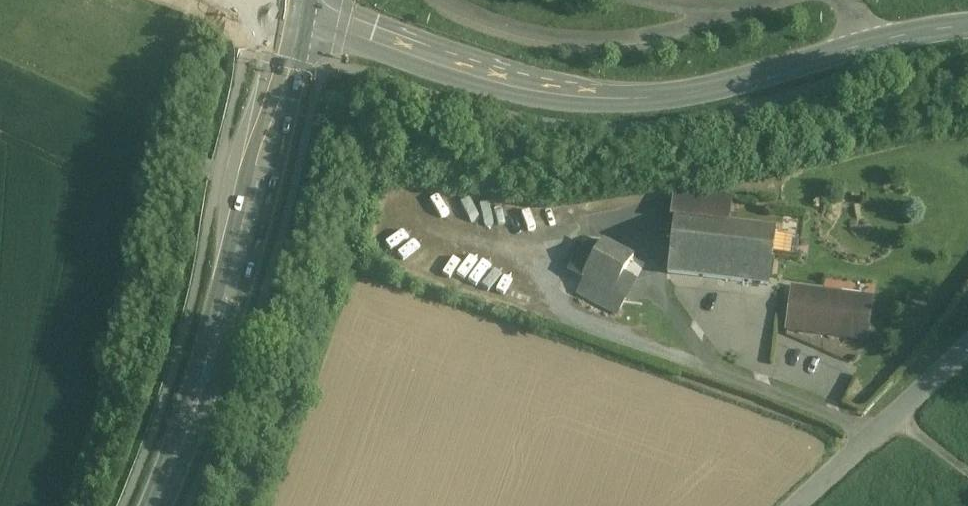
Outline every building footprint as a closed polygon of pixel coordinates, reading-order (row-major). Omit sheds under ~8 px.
[(743,225),(674,218),(668,275),(735,282),(743,225)] [(777,229),(743,225),(735,282),(769,285),(777,229)] [(604,239),(576,290),(603,304),(622,271),(632,254),(604,239)] [(622,271),(603,304),(618,312),(636,278),(622,271)] [(872,299),(791,289),(786,330),(867,341),(872,299)]
